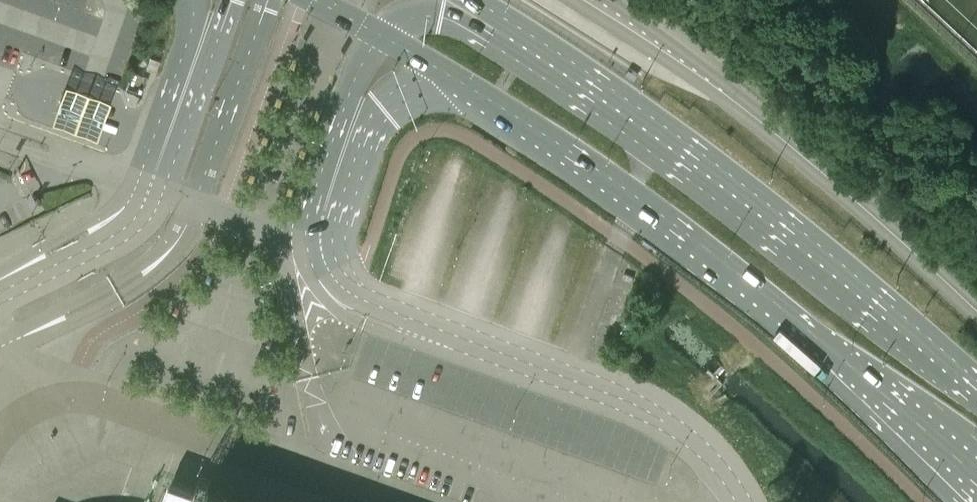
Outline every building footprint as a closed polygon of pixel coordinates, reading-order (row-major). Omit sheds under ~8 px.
[(55,114),(52,123),(96,139),(99,130),(106,111),(110,101),(65,85),(62,95),(55,114)] [(202,491),(170,480),(162,501),(233,501),(202,491)]
